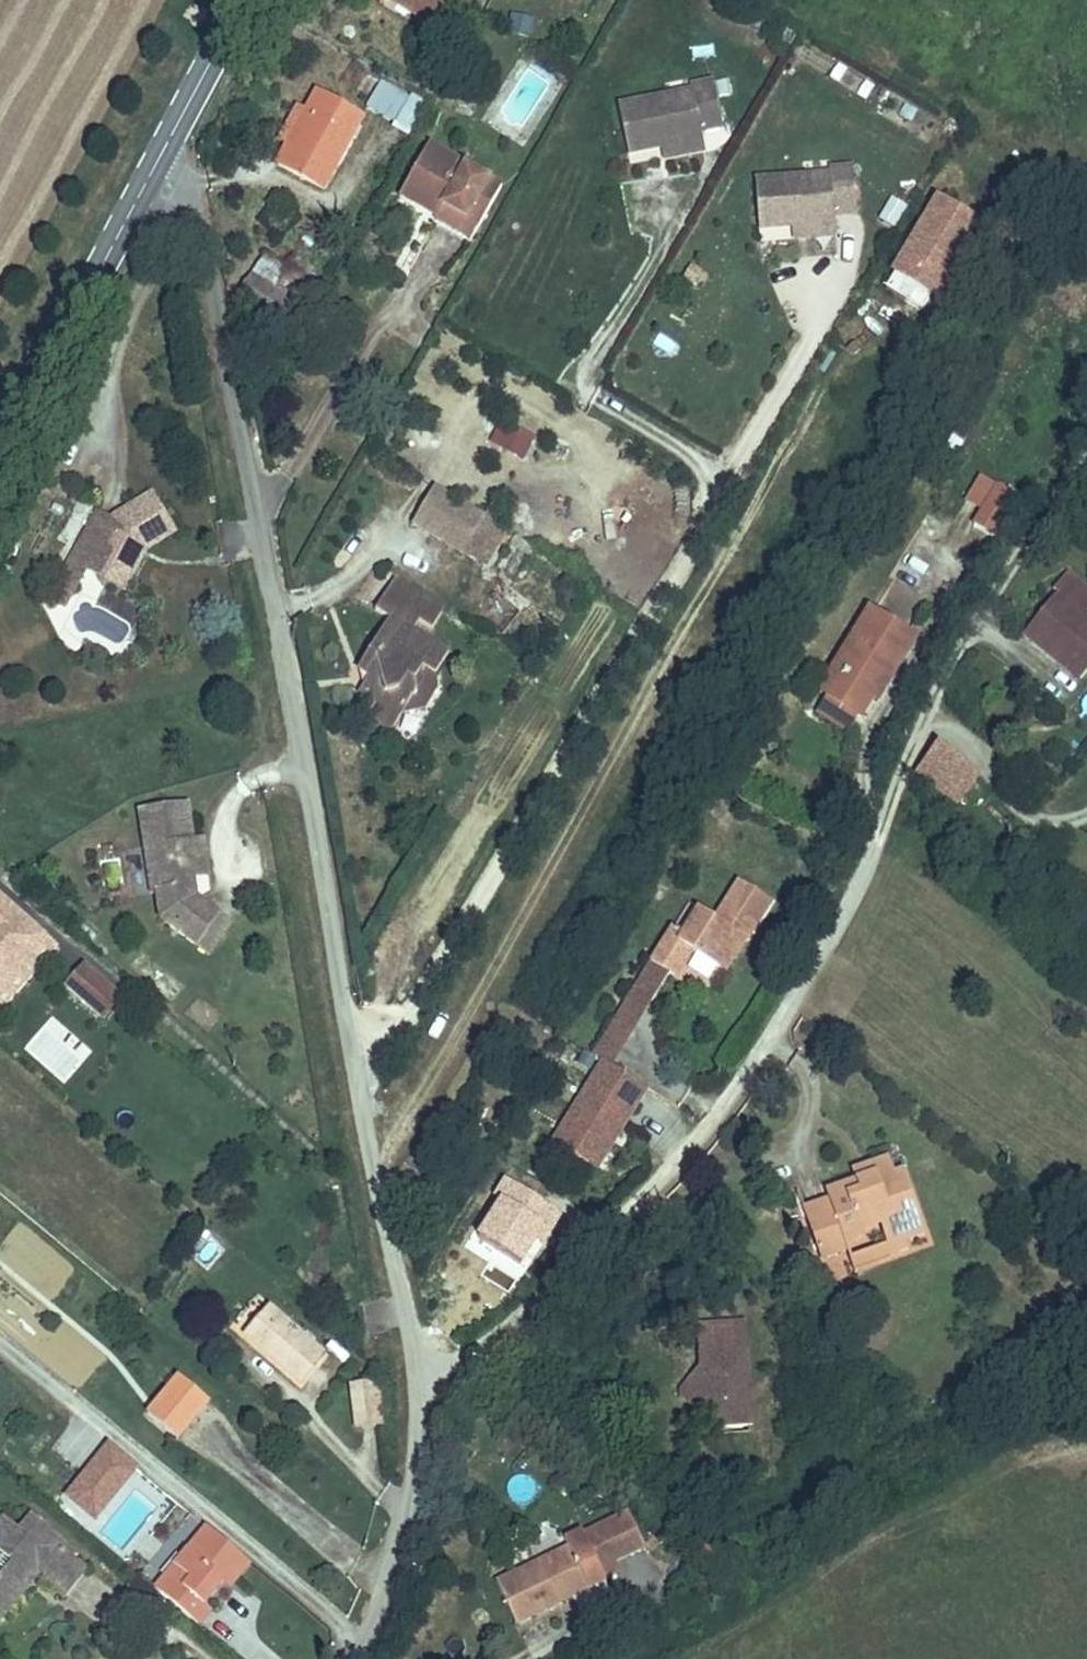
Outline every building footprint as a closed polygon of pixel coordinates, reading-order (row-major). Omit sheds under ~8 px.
[(443,19),(454,0),(408,0),(443,19)] [(515,14),(510,28),(530,34),(534,19),(515,14)] [(730,120),(720,70),(696,75),(699,88),(626,102),(635,148),(670,141),(672,141),(671,133),(680,131),(682,137),(708,131),(709,131),(708,125),(730,120)] [(416,128),(432,99),(388,75),(372,104),(416,128)] [(329,185),(367,114),(327,92),(316,112),(302,104),(286,135),(295,140),(284,160),(329,185)] [(711,146),(708,131),(682,137),(680,131),(671,133),(672,141),(670,141),(672,153),(711,146)] [(486,221),(509,181),(436,140),(407,190),(444,212),(451,201),(486,221)] [(864,208),(860,156),(836,157),(837,170),(812,172),(763,175),(766,223),(800,220),(804,220),(803,211),(813,211),(814,217),(842,215),(841,209),(864,208)] [(889,197),(878,222),(895,230),(906,205),(889,197)] [(486,221),(451,201),(444,212),(441,218),(476,238),(486,221)] [(939,203),(886,292),(921,310),(979,224),(939,203)] [(843,229),(842,215),(814,217),(813,211),(803,211),(804,220),(800,220),(801,232),(843,229)] [(269,239),(241,287),(260,299),(255,308),(276,321),(316,257),(293,242),(286,251),(269,239)] [(656,334),(651,348),(674,357),(679,343),(656,334)] [(527,459),(536,433),(498,419),(489,445),(527,459)] [(999,537),(1015,491),(974,476),(958,522),(999,537)] [(146,547),(152,542),(155,547),(185,528),(162,491),(121,516),(120,517),(101,508),(80,550),(99,559),(131,574),(146,547)] [(407,534),(457,560),(474,529),(425,501),(407,534)] [(474,529),(457,560),(480,573),(498,542),(474,529)] [(133,589),(155,547),(152,542),(146,547),(131,574),(99,559),(94,568),(133,589)] [(1067,650),(1080,636),(1086,642),(1086,568),(1078,561),(1063,578),(1069,582),(1033,622),(1067,650)] [(424,681),(438,689),(450,667),(412,645),(419,632),(434,639),(443,623),(392,595),(375,624),(390,633),(360,685),(372,692),(383,696),(385,705),(385,713),(376,727),(368,741),(392,754),(404,733),(414,716),(411,704),(424,681)] [(507,629),(519,609),(502,600),(490,620),(507,629)] [(857,670),(838,700),(867,718),(887,686),(893,690),(928,638),(880,607),(845,663),(857,670)] [(1067,650),(1086,667),(1086,642),(1080,636),(1067,650)] [(825,692),(838,700),(857,670),(845,663),(825,692)] [(427,726),(438,707),(435,694),(438,689),(424,681),(411,704),(414,716),(404,733),(427,726)] [(385,713),(385,705),(383,696),(372,692),(360,685),(368,741),(376,727),(385,713)] [(929,764),(969,794),(972,790),(987,768),(948,739),(929,764)] [(203,840),(198,802),(149,810),(162,892),(167,891),(171,917),(219,952),(242,921),(206,895),(203,875),(198,842),(204,841),(203,840)] [(198,842),(203,875),(218,873),(213,838),(203,840),(204,841),(198,842)] [(58,931),(0,883),(0,998),(2,1000),(58,931)] [(676,933),(635,995),(651,1006),(670,977),(677,981),(694,956),(722,974),(743,942),(751,947),(777,909),(747,888),(721,926),(705,915),(688,939),(676,933)] [(21,1014),(77,947),(58,931),(2,1000),(21,1014)] [(133,991),(98,961),(82,980),(117,1010),(133,991)] [(635,995),(593,1058),(600,1064),(611,1070),(651,1006),(635,995)] [(623,1132),(646,1092),(611,1070),(600,1064),(550,1142),(584,1164),(597,1142),(607,1124),(623,1132)] [(887,1168),(868,1174),(837,1184),(840,1192),(815,1200),(829,1240),(850,1233),(868,1226),(867,1222),(891,1213),(894,1222),(890,1224),(898,1244),(917,1237),(918,1233),(934,1227),(913,1165),(905,1167),(897,1148),(881,1154),(887,1168)] [(863,1160),(868,1174),(887,1168),(881,1154),(863,1160)] [(281,1295),(262,1318),(277,1329),(269,1339),(317,1377),(342,1346),(281,1295)] [(698,1354),(680,1366),(688,1396),(698,1397),(697,1417),(744,1420),(748,1310),(701,1308),(698,1354)] [(277,1329),(262,1318),(254,1327),(269,1339),(277,1329)] [(7,1351),(10,1333),(0,1332),(0,1350),(7,1351)] [(688,1396),(680,1366),(667,1376),(688,1396)] [(191,1375),(160,1413),(190,1438),(222,1400),(191,1375)] [(373,1425),(401,1424),(397,1386),(370,1387),(373,1425)] [(106,1443),(62,1496),(94,1521),(136,1468),(106,1443)] [(575,1543),(505,1579),(525,1618),(616,1568),(610,1557),(652,1534),(635,1501),(593,1524),(589,1518),(569,1529),(575,1543)] [(17,1618),(55,1570),(82,1591),(104,1564),(78,1545),(83,1538),(52,1516),(39,1534),(20,1518),(0,1542),(0,1604),(17,1618)] [(176,1587),(219,1624),(233,1608),(226,1602),(246,1575),(255,1582),(268,1565),(223,1528),(176,1587)]
